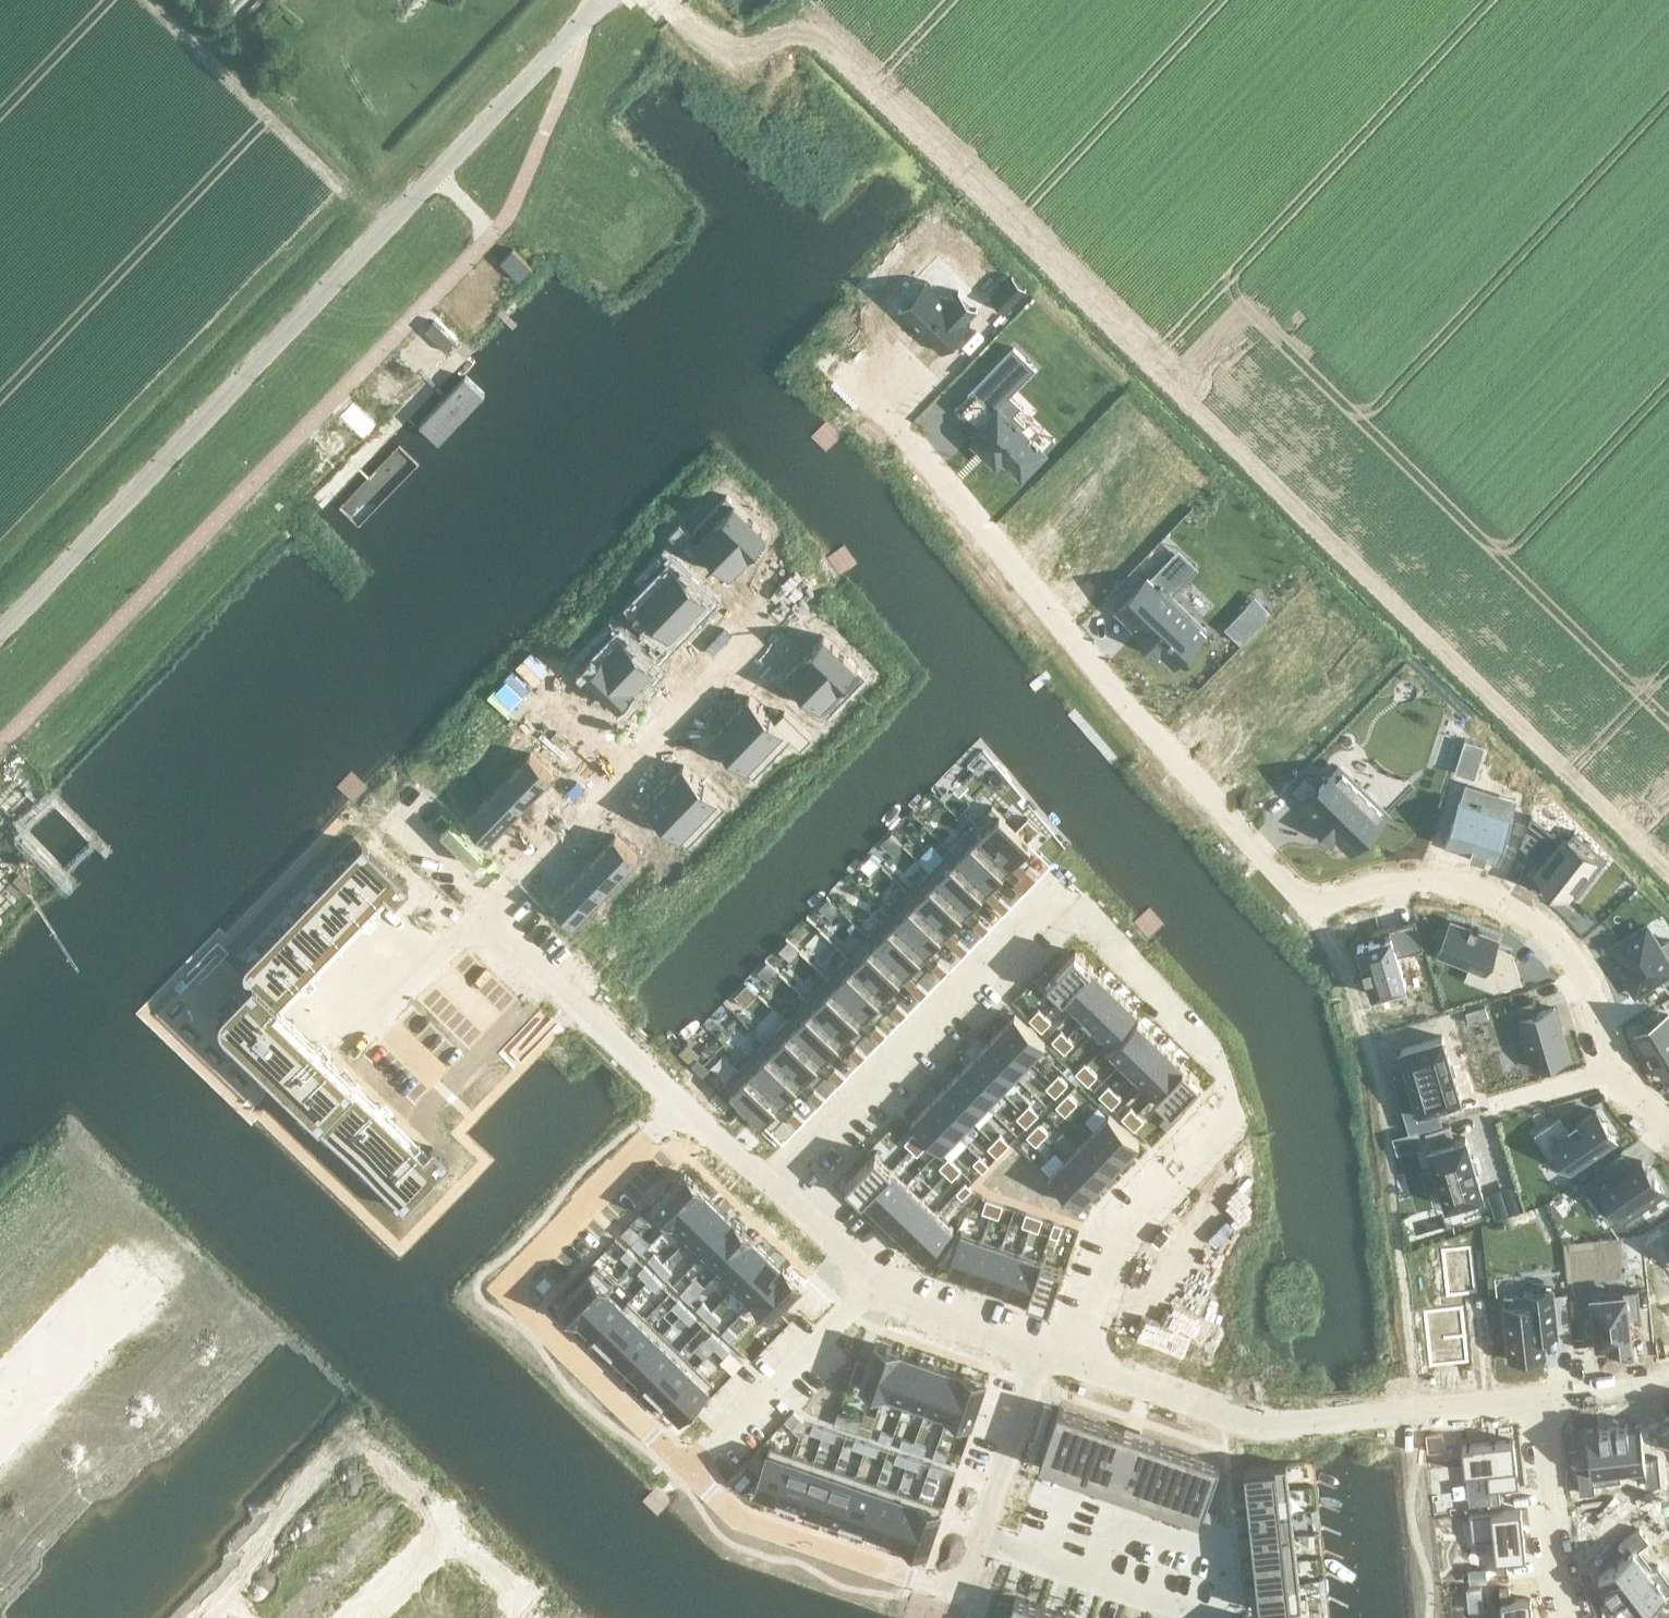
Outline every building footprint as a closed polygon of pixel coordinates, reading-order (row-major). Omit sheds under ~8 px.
[(511,245),(499,258),(518,276),(530,263),(511,245)] [(990,298),(1005,312),(1026,290),(1012,276),(990,298)] [(900,309),(899,310),(942,352),(943,351),(940,348),(966,322),(969,324),(970,323),(968,321),(978,310),(977,308),(975,311),(959,296),(950,307),(927,286),(902,312),(900,309)] [(437,319),(425,331),(447,352),(459,340),(437,319)] [(1014,347),(968,395),(990,417),(978,430),(982,434),(976,440),(997,461),(1003,454),(1013,464),(1022,455),(1031,464),(1043,451),(1042,450),(1020,430),(1025,424),(1013,413),(1021,406),(1010,395),(999,385),(1025,358),(1014,347)] [(473,354),(397,432),(442,476),(518,398),(473,354)] [(352,403),(340,416),(363,438),(375,425),(352,403)] [(397,432),(321,510),(367,554),(442,476),(397,432)] [(726,496),(708,515),(749,555),(768,536),(759,527),(752,521),(766,506),(737,478),(723,493),(726,496)] [(680,524),(669,534),(696,561),(705,551),(730,575),(749,555),(708,515),(690,533),(680,524)] [(1147,579),(1118,609),(1130,621),(1138,628),(1136,629),(1159,652),(1174,636),(1188,649),(1203,632),(1199,629),(1190,620),(1181,611),(1178,608),(1168,598),(1173,592),(1166,586),(1172,580),(1177,575),(1180,572),(1184,568),(1187,565),(1173,552),(1147,579)] [(666,558),(648,577),(689,618),(708,598),(681,572),(689,562),(683,556),(674,565),(666,558)] [(654,585),(636,604),(670,637),(689,618),(648,577),(647,578),(654,585)] [(614,627),(595,647),(637,687),(656,667),(614,627)] [(823,636),(804,655),(846,696),(865,676),(843,655),(823,636)] [(567,655),(556,666),(575,684),(585,674),(603,692),(618,707),(637,687),(595,647),(577,665),(567,655)] [(854,648),(846,657),(852,664),(861,655),(854,648)] [(804,655),(786,675),(827,715),(846,696),(804,655)] [(750,697),(731,717),(772,757),(790,738),(801,748),(811,737),(785,712),(775,722),(750,697)] [(813,702),(805,711),(811,717),(820,708),(813,702)] [(731,717),(712,736),(740,763),(731,772),(738,778),(746,769),(754,776),(772,757),(731,717)] [(519,728),(510,737),(514,741),(523,732),(519,728)] [(1466,734),(1456,767),(1476,774),(1487,741),(1466,734)] [(535,739),(526,748),(533,754),(542,745),(535,739)] [(520,745),(505,761),(536,791),(552,774),(531,753),(530,754),(520,745)] [(542,745),(533,754),(540,761),(548,752),(542,745)] [(548,752),(540,761),(546,767),(555,758),(548,752)] [(502,758),(486,774),(499,786),(520,807),(536,791),(505,761),(502,758)] [(555,758),(546,767),(553,774),(562,765),(555,758)] [(684,765),(664,785),(706,825),(725,806),(684,765)] [(1306,774),(1292,788),(1303,799),(1305,801),(1303,803),(1305,805),(1305,804),(1318,817),(1315,821),(1332,838),(1334,836),(1336,834),(1349,848),(1350,849),(1364,835),(1367,837),(1368,836),(1365,834),(1384,814),(1385,815),(1386,814),(1339,767),(1337,768),(1338,769),(1319,788),(1316,785),(1306,774)] [(720,783),(711,792),(718,799),(726,790),(720,783)] [(664,785),(645,804),(688,845),(706,825),(664,785)] [(484,801),(483,803),(504,824),(520,807),(499,786),(484,801)] [(471,793),(456,809),(488,840),(504,824),(483,803),(482,803),(471,793)] [(47,794),(14,828),(73,885),(104,852),(47,794)] [(1459,798),(1444,844),(1498,861),(1513,816),(1459,798)] [(1032,845),(1012,825),(992,806),(976,822),(970,829),(977,837),(978,836),(1010,867),(1032,845)] [(970,829),(976,822),(968,814),(962,820),(967,825),(966,826),(970,829)] [(625,826),(616,836),(623,842),(631,833),(625,826)] [(1553,832),(1533,857),(1541,863),(1544,866),(1538,874),(1566,897),(1571,891),(1574,893),(1577,896),(1578,895),(1577,894),(1597,868),(1592,864),(1595,861),(1602,852),(1572,829),(1565,838),(1564,840),(1553,832)] [(673,832),(665,840),(671,847),(680,838),(673,832)] [(631,833),(623,842),(629,848),(638,839),(631,833)] [(616,835),(600,852),(634,885),(650,868),(643,861),(636,855),(629,848),(623,842),(616,836),(616,835)] [(1010,867),(978,836),(977,837),(958,856),(957,857),(990,888),(1010,867)] [(638,839),(629,848),(636,855),(645,846),(638,839)] [(936,848),(944,856),(950,850),(946,846),(942,842),(936,848)] [(217,1016),(215,1022),(217,1027),(220,1032),(266,1077),(402,1208),(437,1172),(447,1161),(432,1146),(421,1157),(286,1026),(269,1010),(381,894),(391,904),(407,888),(396,878),(360,843),(244,963),(243,964),(243,965),(242,965),(242,966),(241,967),(241,968),(241,969),(241,970),(241,971),(241,972),(241,973),(241,974),(241,975),(242,976),(242,977),(243,977),(243,978),(244,979),(247,982),(220,1011),(217,1016)] [(645,846),(636,855),(643,861),(651,852),(645,846)] [(990,888),(957,857),(958,856),(951,849),(950,850),(944,856),(929,871),(969,909),(990,888)] [(600,852),(584,869),(617,900),(632,884),(634,885),(600,852)] [(584,869),(568,885),(590,906),(606,890),(617,900),(584,869)] [(1026,870),(1020,876),(1030,885),(1036,879),(1026,870)] [(969,909),(929,871),(909,892),(948,931),(969,909)] [(1020,876),(1014,883),(1024,892),(1030,885),(1020,876)] [(568,885),(552,902),(573,923),(590,906),(568,885)] [(903,899),(908,893),(900,885),(894,891),(903,899)] [(948,931),(909,892),(908,893),(903,899),(888,914),(928,952),(948,931)] [(1000,898),(994,904),(1003,913),(1009,907),(1000,898)] [(874,911),(883,920),(888,914),(880,906),(874,911)] [(624,909),(619,915),(628,924),(634,918),(624,909)] [(928,952),(888,914),(883,920),(867,936),(874,943),(875,942),(907,973),(928,952)] [(979,919),(973,925),(982,934),(989,928),(979,919)] [(857,937),(863,931),(853,921),(847,927),(857,937)] [(1450,922),(1439,952),(1496,975),(1500,988),(1521,982),(1514,957),(1494,949),(1497,941),(1450,922)] [(1374,939),(1357,944),(1362,963),(1361,963),(1365,976),(1366,976),(1372,996),(1407,985),(1398,955),(1424,947),(1418,928),(1399,934),(1396,924),(1372,932),(1374,939)] [(1614,946),(1625,963),(1619,967),(1636,994),(1662,978),(1663,981),(1668,989),(1668,939),(1662,944),(1659,945),(1647,926),(1614,946)] [(958,940),(952,947),(962,956),(968,950),(958,940)] [(907,973),(875,942),(874,943),(855,963),(855,964),(887,994),(907,973)] [(1062,997),(1091,967),(1075,951),(1046,981),(1062,997)] [(887,994),(855,964),(855,963),(848,956),(827,978),(866,1016),(887,994)] [(938,962),(932,968),(941,977),(947,971),(938,962)] [(1091,967),(1062,997),(1073,1008),(1103,978),(1091,967)] [(866,1016),(827,978),(806,999),(845,1037),(866,1016)] [(1103,978),(1073,1008),(1085,1019),(1114,989),(1103,978)] [(917,983),(911,989),(921,998),(927,992),(917,983)] [(1096,1030),(1125,1000),(1114,989),(1085,1019),(1096,1030)] [(793,999),(799,1006),(806,999),(799,992),(793,999)] [(845,1037),(806,999),(785,1020),(825,1058),(845,1037)] [(1125,1000),(1096,1030),(1108,1042),(1138,1011),(1125,1000)] [(897,1004),(891,1011),(900,1020),(906,1013),(897,1004)] [(1485,1006),(1466,1012),(1469,1024),(1489,1018),(1485,1006)] [(1537,1012),(1519,1017),(1520,1019),(1534,1068),(1569,1057),(1554,1007),(1537,1012)] [(1035,1024),(1044,1015),(1037,1009),(1029,1018),(1035,1024)] [(1637,1032),(1666,1080),(1668,1078),(1668,1016),(1667,1013),(1637,1032)] [(1015,1014),(999,1030),(1030,1059),(1045,1043),(1015,1014)] [(1035,1024),(1042,1030),(1050,1022),(1044,1015),(1035,1024)] [(825,1058),(785,1020),(765,1042),(804,1080),(825,1058)] [(1121,1063),(1150,1032),(1138,1021),(1108,1051),(1121,1063)] [(876,1026),(870,1032),(879,1041),(885,1035),(876,1026)] [(1030,1059),(999,1030),(985,1045),(1015,1074),(1030,1059)] [(1067,1037),(1061,1031),(1052,1040),(1058,1046),(1067,1037)] [(1150,1032),(1121,1063),(1132,1074),(1161,1043),(1150,1032)] [(759,1048),(765,1042),(756,1033),(750,1039),(759,1048)] [(1442,1036),(1401,1049),(1419,1110),(1405,1114),(1410,1131),(1442,1122),(1437,1106),(1461,1099),(1442,1036)] [(1067,1037),(1058,1046),(1064,1053),(1065,1053),(1073,1043),(1067,1037)] [(804,1080),(765,1042),(759,1048),(744,1063),(784,1101),(804,1080)] [(1143,1085),(1172,1054),(1161,1043),(1132,1074),(1143,1085)] [(1015,1074),(985,1045),(970,1060),(1001,1090),(1015,1074)] [(855,1047),(849,1053),(859,1062),(865,1056),(855,1047)] [(1143,1085),(1154,1096),(1184,1065),(1172,1054),(1143,1085)] [(956,1075),(986,1105),(1001,1090),(970,1060),(956,1075)] [(784,1101),(744,1063),(723,1085),(741,1103),(751,1112),(762,1123),(784,1101)] [(1076,1072),(1077,1074),(1088,1084),(1096,1076),(1084,1064),(1076,1072)] [(1184,1065),(1154,1096),(1171,1112),(1200,1081),(1184,1065)] [(835,1068),(829,1075),(838,1084),(844,1077),(835,1068)] [(1058,1074),(1052,1081),(1061,1090),(1068,1083),(1058,1074)] [(941,1090),(972,1120),(986,1105),(956,1075),(941,1090)] [(1052,1081),(1046,1087),(1055,1096),(1061,1090),(1052,1081)] [(1114,1092),(1107,1086),(1099,1095),(1105,1101),(1114,1092)] [(814,1090),(808,1096),(818,1105),(824,1099),(814,1090)] [(972,1120),(941,1090),(927,1105),(957,1135),(972,1120)] [(1105,1101),(1112,1107),(1120,1099),(1114,1092),(1105,1101)] [(1068,1093),(1062,1100),(1072,1109),(1078,1102),(1068,1093)] [(1062,1100),(1056,1106),(1065,1115),(1072,1109),(1062,1100)] [(751,1112),(741,1103),(736,1109),(745,1118),(751,1112)] [(911,1121),(940,1149),(942,1151),(957,1135),(927,1105),(911,1121)] [(1029,1105),(1023,1111),(1032,1120),(1038,1114),(1029,1105)] [(1136,1114),(1130,1108),(1122,1117),(1128,1123),(1136,1114)] [(794,1111),(788,1117),(797,1126),(803,1120),(794,1111)] [(1023,1111),(1016,1117),(1026,1126),(1032,1120),(1023,1111)] [(1560,1116),(1535,1133),(1551,1156),(1559,1151),(1571,1169),(1615,1139),(1596,1111),(1568,1129),(1560,1116)] [(1109,1114),(1093,1130),(1124,1159),(1139,1143),(1109,1114)] [(1143,1120),(1136,1114),(1128,1123),(1134,1129),(1143,1120)] [(1039,1123),(1033,1130),(1042,1139),(1049,1132),(1039,1123)] [(1435,1167),(1421,1171),(1427,1190),(1441,1185),(1447,1205),(1483,1194),(1466,1136),(1455,1140),(1450,1125),(1427,1131),(1431,1147),(1429,1147),(1435,1167)] [(1033,1130),(1027,1136),(1036,1145),(1042,1139),(1033,1130)] [(1079,1145),(1109,1174),(1124,1159),(1093,1130),(1079,1145)] [(1418,1130),(1393,1137),(1397,1153),(1423,1145),(1418,1130)] [(914,1133),(905,1143),(911,1149),(920,1139),(914,1133)] [(1000,1135),(994,1141),(1003,1150),(1009,1144),(1000,1135)] [(920,1139),(911,1149),(917,1155),(926,1145),(920,1139)] [(994,1141),(987,1147),(997,1156),(1003,1150),(994,1141)] [(1052,1149),(1044,1142),(1038,1148),(1046,1155),(1052,1149)] [(1079,1145),(1064,1160),(1095,1189),(1109,1174),(1079,1145)] [(1602,1188),(1590,1196),(1609,1224),(1619,1217),(1621,1216),(1623,1220),(1664,1192),(1642,1160),(1634,1166),(1632,1163),(1624,1151),(1604,1164),(1605,1167),(1614,1179),(1602,1188)] [(863,1199),(892,1168),(876,1152),(846,1183),(863,1199)] [(979,1156),(973,1162),(983,1172),(989,1165),(979,1156)] [(949,1157),(940,1167),(946,1173),(955,1163),(949,1157)] [(1079,1205),(1095,1189),(1064,1160),(1049,1176),(1079,1205)] [(955,1163),(946,1173),(952,1180),(961,1170),(955,1163)] [(878,1213),(907,1183),(892,1168),(863,1199),(878,1213)] [(685,1173),(650,1209),(668,1226),(702,1190),(703,1191),(704,1191),(685,1173)] [(878,1213),(893,1228),(922,1197),(907,1183),(878,1213)] [(965,1183),(956,1192),(963,1198),(972,1189),(965,1183)] [(1495,1218),(1520,1210),(1512,1185),(1487,1193),(1495,1218)] [(702,1190),(668,1226),(685,1242),(690,1237),(689,1236),(718,1206),(703,1191),(702,1190)] [(51,1215),(32,1234),(65,1266),(85,1245),(61,1222),(70,1213),(51,1195),(41,1205),(51,1215)] [(937,1212),(922,1197),(893,1228),(908,1242),(937,1212)] [(987,1199),(982,1212),(990,1215),(995,1202),(987,1199)] [(995,1202),(990,1215),(999,1217),(1003,1205),(995,1202)] [(718,1206),(689,1236),(690,1237),(705,1251),(735,1221),(734,1220),(734,1221),(718,1206)] [(937,1212),(908,1242),(924,1258),(953,1227),(937,1212)] [(1026,1213),(1022,1226),(1030,1228),(1034,1216),(1026,1213)] [(1034,1216),(1030,1228),(1038,1231),(1043,1219),(1034,1216)] [(705,1251),(699,1256),(700,1257),(717,1273),(752,1237),(735,1221),(705,1251)] [(1643,1248),(1668,1233),(1668,1230),(1663,1221),(1641,1234),(1643,1248)] [(1054,1222),(1050,1235),(1058,1238),(1062,1225),(1054,1222)] [(947,1271),(968,1278),(982,1238),(961,1231),(947,1271)] [(752,1237),(717,1273),(733,1289),(767,1253),(752,1239),(753,1238),(752,1237)] [(1002,1245),(982,1238),(968,1278),(988,1285),(1002,1245)] [(637,1239),(631,1245),(641,1254),(647,1248),(637,1239)] [(1022,1252),(1002,1245),(988,1285),(1008,1292),(1022,1252)] [(1447,1297),(1476,1294),(1471,1247),(1442,1251),(1447,1297)] [(626,1250),(620,1256),(630,1265),(636,1259),(626,1250)] [(1041,1259),(1022,1252),(1008,1292),(1028,1299),(1041,1259)] [(767,1253),(733,1289),(749,1304),(750,1305),(754,1300),(754,1299),(783,1269),(783,1268),(767,1253)] [(654,1254),(647,1261),(657,1269),(663,1263),(654,1254)] [(1063,1266),(1041,1259),(1028,1299),(1049,1306),(1063,1266)] [(663,1263),(657,1269),(666,1278),(672,1272),(663,1263)] [(561,1301),(560,1303),(578,1320),(607,1289),(608,1290),(614,1284),(595,1266),(561,1301)] [(643,1266),(637,1273),(647,1281),(653,1275),(643,1266)] [(783,1269),(754,1299),(754,1300),(771,1317),(802,1285),(783,1267),(783,1268),(783,1269)] [(653,1275),(647,1281),(656,1290),(662,1284),(653,1275)] [(686,1286),(680,1292),(690,1301),(696,1295),(686,1286)] [(1595,1320),(1591,1321),(1593,1338),(1597,1338),(1598,1345),(1611,1343),(1611,1347),(1631,1345),(1628,1317),(1641,1316),(1638,1288),(1623,1290),(1624,1294),(1593,1297),(1595,1320)] [(607,1289),(578,1320),(578,1321),(579,1320),(594,1335),(595,1336),(624,1306),(622,1305),(608,1290),(607,1289)] [(1525,1303),(1503,1305),(1509,1359),(1545,1355),(1543,1336),(1558,1335),(1553,1289),(1524,1292),(1525,1303)] [(624,1306),(595,1336),(612,1352),(646,1317),(629,1300),(628,1299),(622,1305),(624,1306)] [(677,1299),(671,1306),(681,1315),(687,1308),(677,1299)] [(702,1302),(696,1308),(705,1317),(711,1310),(702,1302)] [(687,1308),(681,1315),(690,1323),(696,1317),(687,1308)] [(1462,1308),(1424,1312),(1430,1368),(1468,1363),(1462,1308)] [(711,1310),(705,1317),(715,1326),(721,1319),(711,1310)] [(646,1317),(612,1352),(612,1353),(613,1353),(629,1368),(663,1333),(646,1317)] [(727,1326),(721,1332),(731,1341),(737,1335),(727,1326)] [(711,1332),(705,1338),(714,1347),(721,1341),(711,1332)] [(663,1333),(629,1368),(645,1384),(645,1385),(680,1349),(663,1333)] [(721,1341),(714,1347),(724,1356),(730,1350),(721,1341)] [(857,1356),(849,1380),(861,1384),(861,1385),(884,1393),(885,1393),(899,1353),(900,1353),(900,1352),(876,1344),(870,1361),(857,1356)] [(680,1349),(645,1385),(662,1401),(697,1366),(680,1349)] [(884,1393),(881,1399),(903,1407),(919,1360),(900,1353),(899,1353),(885,1393),(884,1393)] [(919,1360),(903,1407),(924,1414),(940,1367),(919,1360)] [(697,1366),(662,1401),(663,1402),(680,1418),(715,1383),(697,1366)] [(940,1367),(924,1414),(945,1421),(962,1374),(960,1374),(940,1367)] [(962,1374),(945,1421),(969,1429),(971,1423),(985,1381),(961,1373),(960,1374),(962,1374)] [(1059,1407),(1040,1463),(1201,1518),(1220,1463),(1059,1407)] [(794,1411),(785,1420),(791,1426),(800,1417),(797,1414),(794,1411)] [(859,1423),(857,1432),(869,1436),(872,1428),(859,1423)] [(813,1424),(810,1432),(822,1436),(825,1428),(813,1424)] [(1616,1426),(1614,1427),(1619,1475),(1620,1475),(1645,1472),(1646,1485),(1661,1484),(1658,1457),(1645,1458),(1641,1424),(1628,1425),(1628,1424),(1616,1425),(1616,1426)] [(1591,1464),(1577,1466),(1580,1493),(1595,1491),(1594,1483),(1621,1480),(1620,1475),(1619,1475),(1614,1427),(1587,1430),(1591,1464)] [(825,1428),(822,1436),(834,1441),(837,1432),(825,1428)] [(881,1431),(878,1439),(890,1443),(893,1435),(881,1431)] [(855,1438),(852,1447),(864,1451),(867,1443),(855,1438)] [(902,1438),(899,1446),(911,1451),(914,1442),(902,1438)] [(1513,1439),(1461,1445),(1464,1470),(1486,1468),(1488,1490),(1498,1489),(1518,1487),(1513,1439)] [(914,1442),(911,1451),(923,1455),(926,1447),(914,1442)] [(867,1443),(864,1451),(876,1455),(879,1447),(867,1443)] [(770,1445),(754,1491),(776,1499),(777,1500),(793,1453),(770,1445)] [(935,1450),(932,1458),(945,1462),(947,1454),(935,1450)] [(793,1453),(777,1500),(798,1507),(814,1460),(793,1453)] [(897,1453),(894,1461),(906,1465),(909,1457),(897,1453)] [(909,1457),(906,1465),(918,1469),(921,1461),(909,1457)] [(364,1460),(337,1488),(350,1500),(377,1472),(364,1460)] [(814,1460),(798,1507),(799,1507),(819,1514),(835,1467),(820,1462),(814,1460)] [(930,1464),(927,1472),(940,1477),(942,1468),(930,1464)] [(1287,1464),(1245,1468),(1246,1475),(1247,1488),(1248,1493),(1289,1488),(1287,1464)] [(835,1467),(819,1514),(839,1521),(840,1522),(840,1521),(856,1474),(835,1467)] [(1245,1467),(1231,1468),(1232,1477),(1246,1475),(1245,1468),(1245,1467)] [(377,1472),(350,1500),(363,1513),(390,1485),(377,1472)] [(840,1521),(840,1522),(861,1529),(862,1529),(863,1528),(861,1528),(877,1482),(856,1474),(840,1521)] [(877,1482),(861,1528),(863,1528),(862,1529),(882,1536),(898,1489),(890,1486),(877,1482)] [(390,1485),(363,1513),(377,1527),(404,1499),(390,1485)] [(1247,1488),(1233,1489),(1234,1498),(1248,1497),(1248,1493),(1247,1488)] [(1289,1488),(1248,1493),(1248,1497),(1250,1511),(1250,1516),(1292,1512),(1289,1488)] [(898,1489),(882,1536),(902,1543),(903,1543),(919,1496),(898,1489)] [(1498,1489),(1488,1490),(1490,1504),(1500,1503),(1498,1489)] [(902,1543),(902,1544),(926,1552),(943,1504),(919,1496),(903,1543),(902,1543)] [(337,1500),(328,1510),(334,1516),(343,1506),(337,1500)] [(316,1505),(299,1523),(327,1550),(344,1532),(316,1505)] [(343,1506),(334,1516),(341,1522),(350,1512),(343,1506)] [(1520,1509),(1469,1514),(1472,1540),(1493,1538),(1496,1560),(1506,1559),(1525,1557),(1520,1509)] [(1250,1511),(1236,1513),(1237,1521),(1251,1520),(1250,1516),(1250,1511)] [(1292,1512),(1250,1516),(1251,1520),(1252,1535),(1253,1540),(1294,1535),(1292,1512)] [(299,1523),(282,1541),(290,1548),(291,1546),(311,1566),(327,1550),(299,1523)] [(365,1527),(356,1536),(362,1542),(371,1533),(365,1527)] [(1626,1555),(1599,1576),(1615,1598),(1658,1566),(1657,1565),(1653,1568),(1638,1548),(1649,1540),(1640,1528),(1618,1545),(1626,1555)] [(371,1533),(362,1542),(368,1548),(377,1539),(371,1533)] [(1252,1535),(1239,1536),(1239,1545),(1253,1543),(1253,1540),(1252,1535)] [(1294,1535),(1253,1540),(1253,1543),(1255,1558),(1255,1563),(1297,1559),(1294,1535)] [(290,1548),(274,1564),(302,1591),(319,1574),(311,1566),(291,1546),(290,1548)] [(1241,1559),(1242,1568),(1255,1567),(1255,1563),(1255,1558),(1241,1559)] [(349,1559),(343,1565),(352,1574),(358,1568),(349,1559)] [(1297,1559),(1255,1563),(1255,1567),(1257,1582),(1258,1587),(1299,1582),(1297,1559)] [(1506,1559),(1496,1560),(1497,1574),(1507,1573),(1506,1559)] [(274,1564),(257,1582),(285,1609),(302,1591),(274,1564)] [(472,1564),(445,1592),(459,1605),(486,1577),(472,1564)] [(343,1565),(337,1571),(346,1581),(352,1574),(343,1565)] [(1615,1598),(1617,1600),(1616,1601),(1623,1610),(1624,1609),(1630,1617),(1634,1617),(1659,1599),(1668,1610),(1668,1608),(1668,1580),(1658,1566),(1615,1598)] [(1257,1582),(1243,1583),(1244,1592),(1258,1590),(1258,1587),(1257,1582)] [(1258,1587),(1258,1590),(1260,1611),(1271,1610),(1272,1617),(1296,1617),(1295,1607),(1302,1607),(1299,1582),(1258,1587)] [(1509,1588),(1499,1589),(1500,1603),(1510,1602),(1509,1588)] [(432,1592),(423,1602),(430,1608),(439,1598),(432,1592)] [(1008,1617),(1037,1617),(1041,1605),(1015,1596),(1008,1617)] [(439,1598),(430,1608),(436,1614),(445,1604),(439,1598)] [(1000,1598),(996,1611),(1004,1613),(1009,1601),(1000,1598)] [(1530,1600),(1510,1602),(1500,1603),(1502,1617),(1532,1617),(1530,1600)] [(325,1601),(319,1607),(328,1617),(334,1610),(325,1601)] [(1037,1617),(1064,1617),(1066,1614),(1041,1605),(1037,1617)] [(313,1614),(317,1617),(327,1617),(328,1617),(319,1607),(313,1614)] [(222,1617),(242,1617),(232,1608),(222,1617)]
